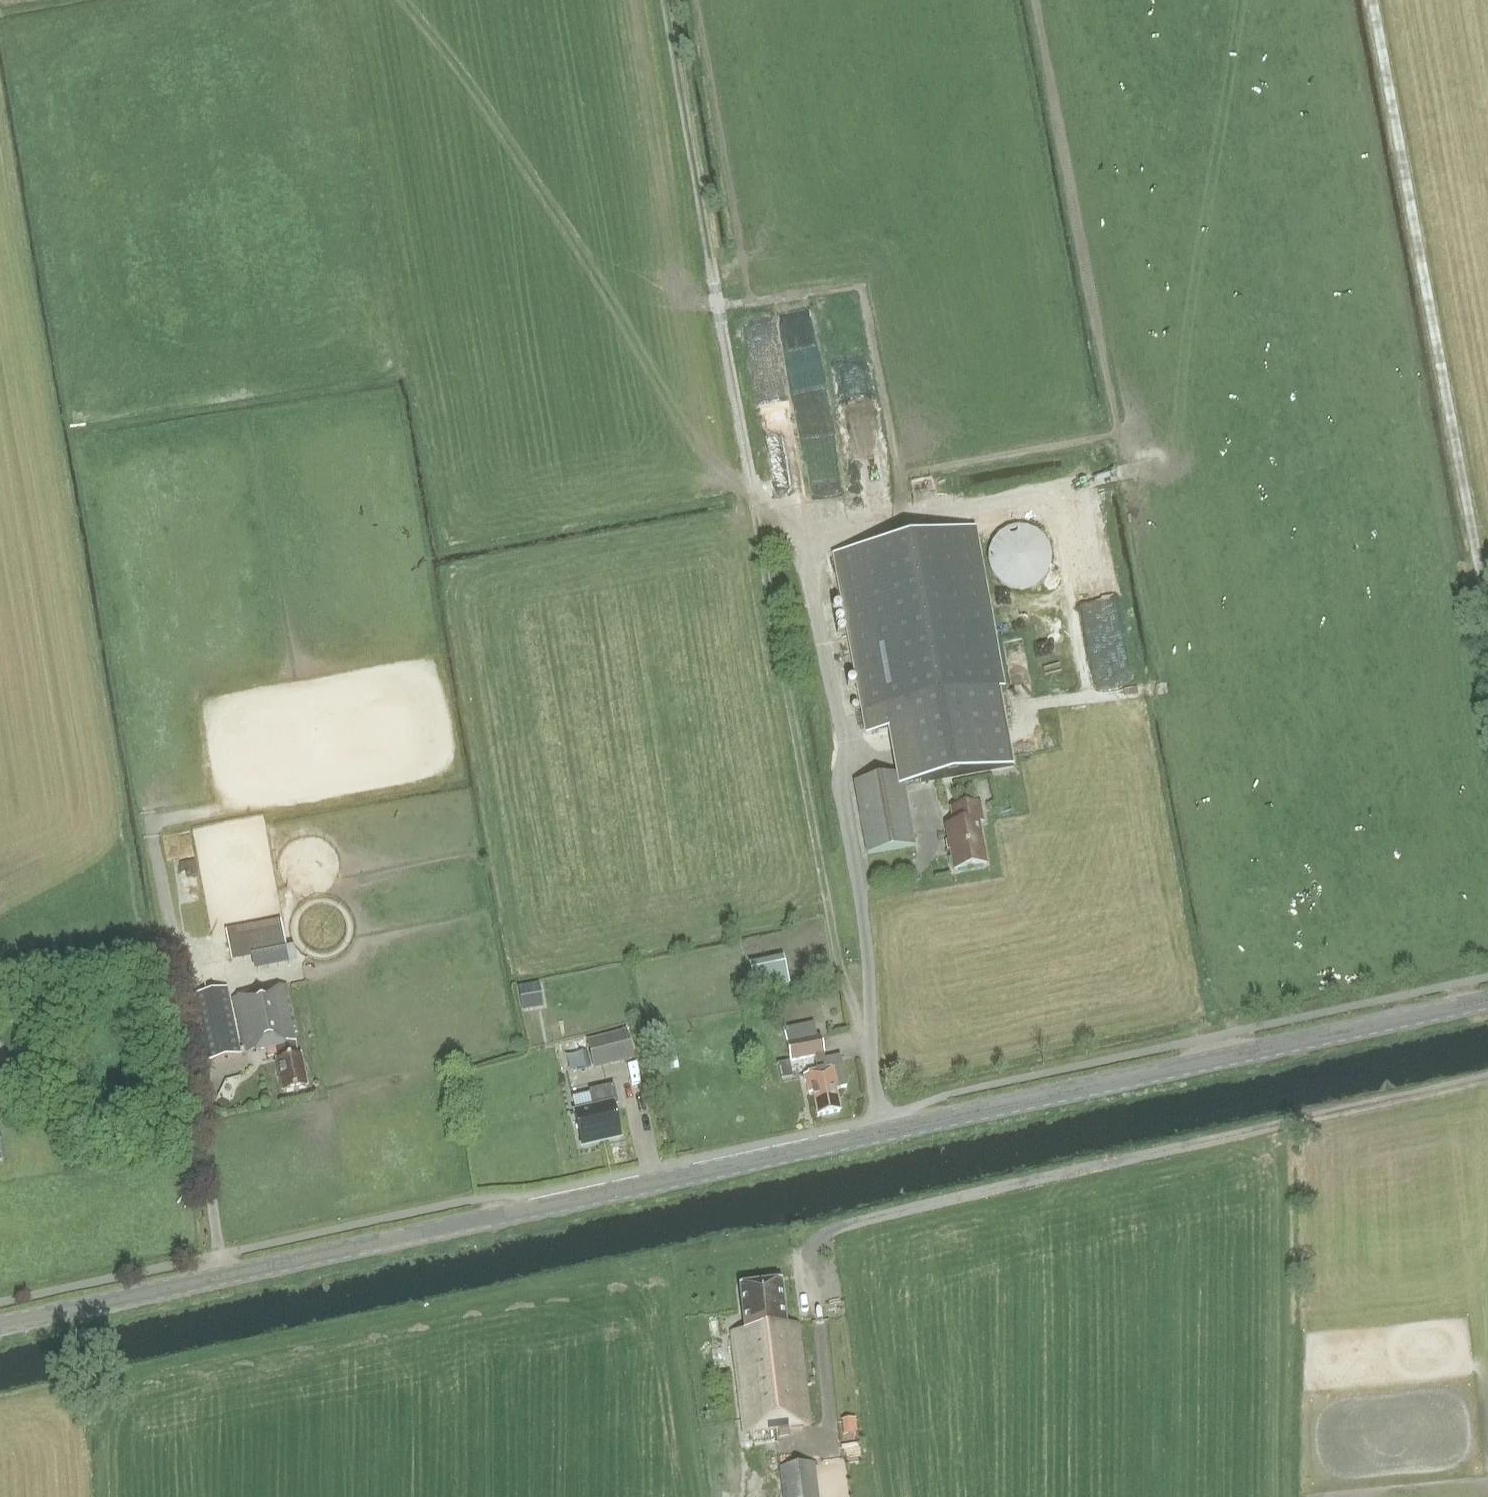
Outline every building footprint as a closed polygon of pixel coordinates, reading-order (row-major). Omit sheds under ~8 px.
[(1050,569),(1051,559),(1050,549),(1045,541),(1038,534),(1029,529),(1020,528),(1010,529),(1001,534),(994,541),(990,549),(988,559),(990,569),(994,578),(1001,585),(1010,589),(1020,591),(1029,589),(1038,585),(1045,578),(1050,569)] [(973,530),(835,555),(864,712),(862,713),(866,735),(910,727),(921,785),(1013,768),(999,688),(1002,687),(973,530)] [(854,782),(867,854),(915,845),(902,773),(854,782)] [(946,827),(954,871),(987,865),(979,822),(983,822),(980,803),(951,809),(954,826),(946,827)] [(281,921),(259,925),(264,956),(286,951),(281,921)] [(795,956),(759,959),(761,987),(796,984),(795,956)] [(540,984),(519,987),(523,1011),(544,1008),(540,984)] [(196,994),(210,1061),(276,1047),(279,1061),(276,1061),(283,1093),(308,1088),(301,1057),(299,1057),(294,1034),(297,1033),(287,986),(233,1000),(243,1048),(239,1049),(227,988),(196,994)] [(784,1030),(787,1044),(791,1062),(815,1057),(818,1072),(804,1075),(806,1083),(807,1083),(810,1095),(813,1094),(818,1116),(840,1112),(835,1090),(847,1087),(840,1057),(825,1060),(820,1037),(817,1038),(814,1023),(784,1030)] [(633,1051),(627,1031),(587,1041),(592,1062),(633,1051)] [(676,1057),(667,1059),(670,1071),(679,1069),(676,1057)] [(575,1111),(578,1125),(582,1145),(620,1136),(613,1106),(617,1105),(613,1088),(591,1093),(594,1106),(576,1110),(576,1111),(575,1111)] [(745,1434),(810,1426),(798,1324),(787,1326),(781,1281),(741,1287),(746,1331),(733,1332),(745,1434)] [(816,1463),(780,1467),(784,1496),(820,1496),(816,1463)]
